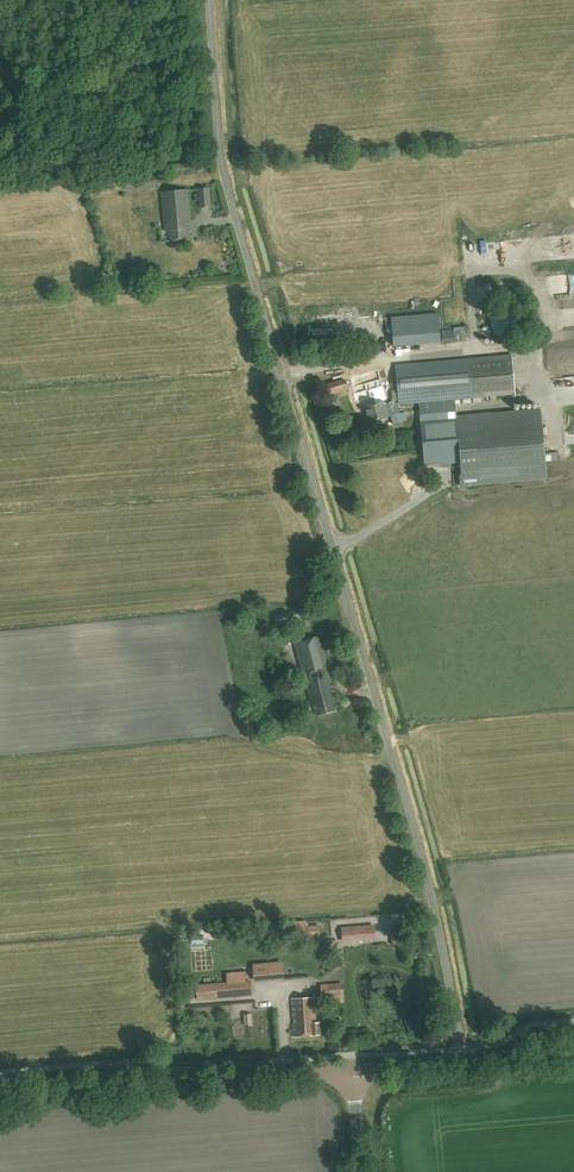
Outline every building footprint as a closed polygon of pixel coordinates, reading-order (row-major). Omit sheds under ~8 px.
[(200,208),(211,207),(209,188),(198,189),(200,208)] [(161,192),(165,231),(169,230),(170,241),(188,239),(187,221),(190,221),(187,190),(161,192)] [(521,327),(522,320),(520,314),(514,308),(507,306),(499,308),(495,311),(493,314),(491,320),(492,328),(496,333),(503,337),(510,337),(517,333),(521,327)] [(393,346),(441,342),(438,313),(391,317),(393,346)] [(512,355),(395,365),(398,398),(398,403),(515,394),(512,355)] [(378,369),(351,376),(360,409),(365,407),(369,422),(388,416),(384,402),(387,401),(378,369)] [(457,420),(421,423),(425,465),(460,462),(461,475),(459,475),(460,485),(462,485),(477,484),(477,482),(546,476),(541,410),(457,418),(457,420)] [(410,438),(410,447),(418,446),(418,438),(410,438)] [(332,686),(319,636),(294,642),(312,708),(315,707),(317,715),(336,710),(330,687),(332,686)] [(296,924),(296,927),(296,938),(319,936),(318,925),(306,926),(306,923),(296,924)] [(343,940),(374,938),(373,925),(342,928),(343,940)] [(284,978),(284,962),(260,963),(261,979),(284,978)] [(258,965),(251,966),(253,981),(260,980),(258,965)] [(230,995),(251,993),(250,981),(229,983),(230,995)] [(196,997),(230,995),(229,983),(195,986),(196,997)] [(343,993),(343,983),(329,984),(329,993),(343,993)] [(320,1033),(319,1022),(316,1022),(314,998),(292,999),(293,1017),(294,1017),(294,1024),(293,1024),(293,1035),(320,1033)]
